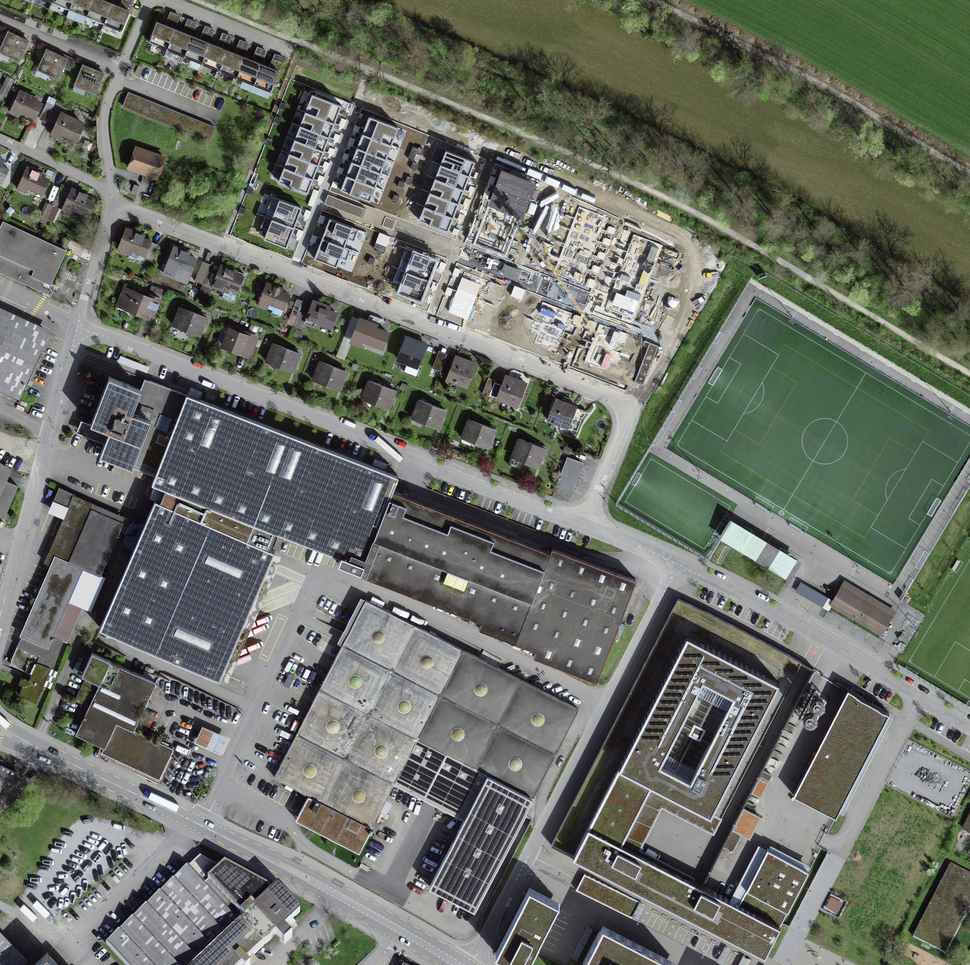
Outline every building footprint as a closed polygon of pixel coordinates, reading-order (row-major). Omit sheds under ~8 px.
[(122,31),(130,11),(117,6),(102,0),(45,0),(122,31)] [(179,31),(161,24),(157,22),(148,42),(271,92),(279,72),(267,67),(249,59),(231,52),(214,45),(196,38),(179,31)] [(31,42),(9,32),(0,52),(22,62),(31,42)] [(70,60),(48,50),(39,70),(60,80),(70,60)] [(107,74),(84,65),(76,86),(98,95),(107,74)] [(5,81),(0,94),(7,97),(12,84),(5,81)] [(46,103),(20,91),(12,110),(37,121),(46,103)] [(166,108),(159,105),(153,102),(146,99),(139,97),(132,94),(129,92),(123,106),(183,131),(189,117),(186,116),(179,113),(172,110),(166,108)] [(334,123),(341,105),(312,94),(305,112),(334,123)] [(87,123),(63,112),(54,131),(79,142),(87,123)] [(329,137),(334,123),(305,112),(300,125),(329,137)] [(391,145),(398,127),(369,116),(362,134),(391,145)] [(324,151),(329,137),(300,125),(294,139),(324,151)] [(386,159),(391,145),(362,134),(357,148),(386,159)] [(318,165),(324,151),(294,139),(289,153),(318,165)] [(156,178),(164,158),(137,147),(130,168),(156,178)] [(381,173),(386,159),(357,148),(351,161),(381,173)] [(446,149),(440,164),(469,175),(475,161),(446,149)] [(313,178),(318,165),(289,153),(284,167),(313,178)] [(375,187),(381,173),(351,161),(346,175),(375,187)] [(440,164),(435,178),(464,189),(469,175),(440,164)] [(307,193),(313,178),(284,167),(278,181),(307,193)] [(53,179),(28,168),(19,187),(44,198),(53,179)] [(503,171),(497,186),(526,197),(532,183),(503,171)] [(370,201),(375,187),(346,175),(340,190),(370,201)] [(435,178),(429,192),(459,203),(464,189),(435,178)] [(140,186),(134,184),(131,192),(137,194),(140,186)] [(497,186),(492,200),(521,211),(526,197),(497,186)] [(95,200),(63,187),(54,207),(71,214),(73,209),(88,216),(95,200)] [(429,192),(424,205),(453,217),(459,203),(429,192)] [(366,210),(328,195),(325,204),(363,219),(366,210)] [(294,228),(302,208),(279,199),(272,219),(294,228)] [(492,200),(486,214),(516,225),(521,211),(492,200)] [(47,220),(54,207),(46,203),(39,217),(47,220)] [(424,205),(418,220),(448,231),(453,217),(424,205)] [(579,206),(574,218),(603,230),(608,218),(579,206)] [(486,214),(481,227),(510,239),(516,225),(486,214)] [(574,218),(570,230),(599,241),(603,230),(574,218)] [(286,247),(294,228),(272,219),(264,239),(286,247)] [(329,219),(322,238),(344,247),(352,228),(329,219)] [(47,292),(64,254),(3,225),(0,231),(0,271),(47,292)] [(481,227),(475,242),(505,253),(510,239),(481,227)] [(155,239),(128,228),(120,248),(147,259),(155,239)] [(570,230),(564,244),(594,255),(599,241),(570,230)] [(386,247),(390,237),(380,233),(376,243),(386,247)] [(634,234),(627,252),(656,263),(663,246),(634,234)] [(322,238),(314,257),(336,266),(344,247),(322,238)] [(564,244),(559,258),(588,269),(594,255),(564,244)] [(198,255),(172,246),(162,276),(174,280),(178,269),(191,274),(198,255)] [(501,262),(463,247),(459,256),(498,271),(501,262)] [(414,251),(406,271),(429,280),(437,260),(414,251)] [(627,252),(621,266),(651,277),(656,263),(627,252)] [(559,258),(553,272),(583,283),(588,269),(559,258)] [(208,264),(202,262),(197,278),(204,280),(208,264)] [(621,266),(616,280),(645,291),(651,277),(621,266)] [(246,277),(221,267),(213,288),(238,297),(246,277)] [(479,299),(487,279),(464,270),(457,290),(479,299)] [(406,271),(399,291),(421,300),(429,280),(406,271)] [(616,280),(611,293),(640,305),(645,291),(616,280)] [(589,296),(550,281),(547,291),(585,305),(589,296)] [(291,292),(268,283),(260,303),(283,312),(291,292)] [(209,289),(203,286),(198,298),(205,300),(209,289)] [(521,300),(525,291),(514,287),(511,297),(521,300)] [(162,301),(123,288),(116,309),(154,322),(162,301)] [(471,319),(479,299),(457,290),(449,310),(471,319)] [(611,293),(605,308),(634,319),(640,305),(611,293)] [(303,303),(296,300),(287,324),(294,326),(299,313),(303,303)] [(341,313),(314,303),(307,321),(334,331),(341,313)] [(564,332),(572,312),(549,303),(541,323),(564,332)] [(209,317),(180,307),(173,326),(202,337),(209,317)] [(49,333),(0,311),(0,385),(22,395),(49,333)] [(306,316),(299,313),(294,326),(301,329),(306,316)] [(392,332),(361,319),(353,339),(384,352),(392,332)] [(556,352),(564,332),(541,323),(534,343),(556,352)] [(614,351),(622,331),(600,323),(592,343),(614,351)] [(258,339),(230,329),(224,348),(251,357),(258,339)] [(430,346),(407,337),(397,361),(420,370),(430,346)] [(606,371),(614,351),(592,343),(584,363),(606,371)] [(650,343),(634,383),(637,384),(643,386),(658,347),(650,343)] [(303,354),(271,344),(265,364),(296,374),(303,354)] [(452,357),(439,352),(433,371),(445,375),(452,357)] [(478,364),(457,356),(448,381),(469,388),(478,364)] [(350,373),(321,362),(314,381),(343,391),(350,373)] [(531,385),(507,376),(498,401),(522,410),(531,385)] [(393,490),(398,478),(151,381),(146,392),(110,378),(102,399),(91,426),(109,433),(100,455),(155,476),(152,482),(166,488),(160,501),(157,500),(155,504),(101,628),(219,680),(275,551),(270,549),(278,531),(364,565),(360,575),(483,623),(481,629),(536,651),(534,656),(597,681),(636,580),(553,548),(551,552),(393,490)] [(399,392),(368,380),(361,401),(392,412),(399,392)] [(501,385),(489,380),(483,394),(496,399),(501,385)] [(579,405),(549,395),(541,419),(571,429),(579,405)] [(448,411),(418,400),(411,418),(441,430),(448,411)] [(497,430),(467,419),(460,438),(490,449),(497,430)] [(548,450),(520,439),(513,458),(541,468),(548,450)] [(584,465),(569,459),(557,489),(573,495),(584,465)] [(4,517),(18,486),(0,478),(0,516),(4,517)] [(18,691),(42,702),(63,658),(127,519),(63,489),(49,520),(70,530),(9,660),(28,669),(18,691)] [(790,577),(799,562),(731,521),(722,536),(790,577)] [(893,612),(843,583),(832,603),(881,632),(893,612)] [(826,599),(801,585),(798,591),(823,605),(826,599)] [(308,795),(295,819),(359,852),(394,784),(463,820),(429,886),(474,909),(542,777),(566,730),(577,708),(491,664),(367,600),(275,778),(308,795)] [(779,683),(688,636),(574,856),(653,896),(681,911),(688,915),(761,952),(766,955),(810,870),(768,848),(739,904),(703,886),(623,844),(639,813),(651,819),(666,791),(711,814),(779,683)] [(90,703),(109,665),(92,656),(73,694),(90,703)] [(109,665),(90,703),(71,740),(158,783),(174,751),(135,732),(157,688),(109,665)] [(895,713),(853,691),(798,794),(841,816),(895,713)] [(815,708),(817,709),(820,708),(822,707),(823,706),(825,704),(825,702),(825,699),(823,697),(822,696),(820,695),(817,695),(815,695),(813,696),(812,698),(811,700),(811,703),(812,705),(813,707),(815,708)] [(808,722),(810,723),(812,723),(814,722),(816,720),(817,718),(817,716),(817,714),(816,712),(814,710),(812,709),(810,709),(808,710),(806,711),(804,713),(803,715),(803,717),(804,719),(806,721),(808,722)] [(195,744),(221,755),(229,736),(204,725),(195,744)] [(1,765),(0,767),(0,773),(14,780),(17,773),(1,765)] [(294,917),(271,896),(221,868),(209,881),(195,864),(107,949),(121,964),(244,964),(294,917)] [(948,949),(969,905),(969,874),(951,864),(917,933),(948,949)] [(527,893),(497,954),(519,964),(527,964),(556,907),(541,900),(527,893)] [(600,931),(582,964),(667,964),(636,949),(600,931)] [(25,963),(0,937),(0,964),(22,964),(25,963)] [(48,952),(34,964),(60,964),(48,952)]
